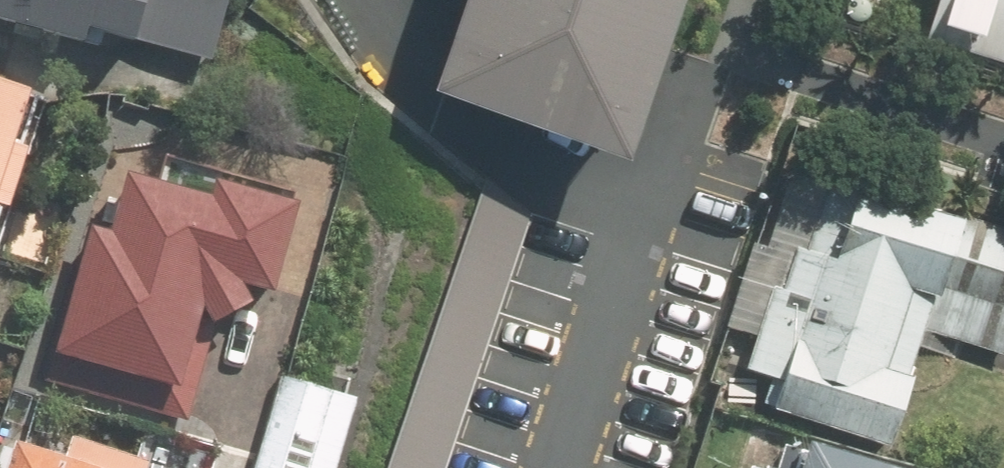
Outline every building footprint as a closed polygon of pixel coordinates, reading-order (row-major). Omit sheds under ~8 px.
[(82,42),(86,28),(213,63),(231,0),(0,0),(0,20),(82,42)] [(448,63),(643,128),(686,0),(469,0),(448,63)] [(926,28),(1003,57),(1003,0),(935,0),(926,28)] [(0,93),(0,245),(46,109),(0,93)] [(91,231),(46,383),(187,424),(215,324),(252,303),(246,286),(278,293),(305,197),(171,155),(161,184),(127,175),(110,234),(91,231)] [(489,173),(384,467),(446,467),(538,204),(489,173)] [(832,180),(810,249),(801,246),(787,290),(774,286),(761,331),(750,365),(787,377),(776,412),(890,447),(927,328),(1003,352),(1003,225),(959,211),(957,218),(832,180)] [(282,377),(254,467),(337,467),(358,400),(282,377)] [(17,443),(9,467),(146,467),(147,462),(75,440),(69,460),(17,443)] [(810,443),(806,452),(785,445),(777,467),(889,467),(810,443)]
